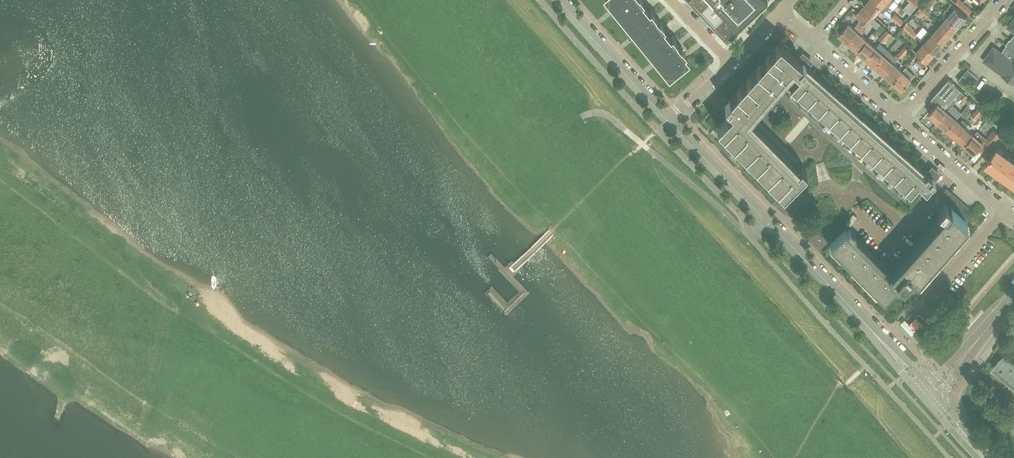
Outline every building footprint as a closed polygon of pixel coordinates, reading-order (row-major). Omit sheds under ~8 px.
[(614,6),(626,21),(645,6),(640,0),(608,0),(614,6)] [(725,32),(736,22),(737,23),(742,19),(740,17),(745,12),(747,14),(749,13),(763,1),(762,0),(698,0),(725,32)] [(883,6),(887,10),(887,9),(877,0),(868,0),(864,5),(875,15),(883,6)] [(887,9),(895,1),(894,0),(877,0),(887,9)] [(969,14),(973,10),(969,6),(972,3),(968,0),(965,3),(964,2),(960,6),(969,14)] [(918,9),(922,13),(926,9),(923,5),(918,9)] [(666,32),(662,27),(659,23),(660,22),(654,15),(653,16),(645,6),(626,21),(647,48),(666,32)] [(967,16),(957,7),(952,12),(948,7),(944,12),(959,25),(967,16)] [(860,20),(854,28),(848,23),(839,34),(848,41),(862,26),(863,24),(862,23),(866,18),(870,22),(873,18),(862,8),(855,15),(860,20)] [(922,13),(926,17),(927,18),(931,13),(926,9),(922,13)] [(948,17),(941,25),(951,34),(959,25),(944,12),(943,13),(948,17)] [(900,25),(904,21),(899,16),(895,21),(900,25)] [(941,25),(933,34),(943,43),(951,34),(941,25)] [(866,30),(862,26),(848,41),(857,50),(866,39),(861,35),(866,30)] [(919,34),(910,27),(906,31),(913,37),(915,35),(918,38),(919,36),(918,35),(919,34)] [(892,34),(891,33),(887,30),(883,34),(888,38),(892,34)] [(928,30),(920,39),(935,52),(943,43),(933,34),(928,30)] [(674,42),(670,36),(666,32),(647,48),(669,74),(688,59),(680,49),(681,48),(675,41),(674,42)] [(884,43),(888,38),(883,34),(879,39),(884,43)] [(1003,53),(994,46),(984,60),(1002,74),(1013,83),(1013,37),(1003,53)] [(857,50),(866,57),(875,47),(866,39),(857,50)] [(916,52),(927,61),(935,52),(920,39),(924,43),(916,52)] [(926,171),(819,76),(808,66),(812,62),(801,52),(797,57),(790,50),(789,50),(780,41),(770,52),(730,97),(729,98),(729,99),(725,95),(717,103),(727,113),(723,119),(716,126),(783,193),(784,192),(807,170),(801,164),(799,166),(750,117),(793,68),(801,74),(790,86),(791,87),(800,95),(802,97),(811,105),(813,106),(822,114),(823,116),(833,124),(834,125),(843,134),(845,135),(854,143),(856,145),(865,153),(867,154),(876,162),(878,164),(887,172),(888,173),(897,181),(899,183),(908,191),(909,192),(918,183),(925,189),(930,184),(932,182),(935,178),(936,179),(941,173),(932,165),(926,171)] [(909,49),(905,45),(901,50),(906,54),(909,49)] [(866,57),(875,65),(884,55),(875,47),(866,57)] [(875,65),(884,73),(893,63),(897,58),(899,56),(897,54),(896,54),(894,56),(888,50),(884,55),(875,65)] [(897,54),(899,56),(897,58),(899,60),(901,58),(902,58),(906,54),(901,50),(897,54)] [(921,68),(925,63),(919,58),(915,63),(921,68)] [(884,73),(893,81),(902,70),(893,63),(884,73)] [(979,79),(968,69),(964,73),(972,79),(971,80),(975,84),(979,79)] [(912,79),(902,70),(893,81),(902,90),(912,79)] [(957,80),(963,86),(970,79),(971,80),(972,79),(964,73),(957,80)] [(929,113),(938,121),(947,111),(944,108),(961,89),(949,79),(931,99),(937,104),(929,113)] [(964,101),(968,96),(964,92),(960,97),(964,101)] [(984,110),(979,106),(976,110),(981,114),(984,110)] [(976,119),(981,114),(976,110),(971,115),(976,119)] [(938,121),(947,129),(956,118),(947,111),(938,121)] [(947,129),(956,137),(968,123),(965,120),(962,124),(956,118),(947,129)] [(956,137),(965,145),(974,134),(969,129),(972,126),(968,123),(956,137)] [(999,128),(1003,131),(1007,126),(1003,123),(999,128)] [(978,131),(975,134),(974,134),(965,145),(975,153),(985,141),(991,146),(1001,135),(995,130),(987,138),(978,131)] [(1012,181),(1013,179),(1013,158),(998,147),(986,163),(1012,181)] [(952,193),(947,189),(940,197),(945,201),(952,193)] [(945,201),(949,205),(956,197),(952,193),(945,201)] [(941,211),(942,211),(945,214),(951,207),(949,205),(945,201),(940,197),(938,196),(936,199),(932,204),(938,210),(939,210),(939,211),(940,211),(941,211)] [(956,197),(949,205),(951,207),(955,210),(962,202),(956,197)] [(962,202),(955,210),(960,214),(967,206),(962,202)] [(967,206),(960,214),(964,218),(971,210),(967,206)] [(968,221),(964,218),(960,214),(955,210),(951,207),(945,214),(891,275),(863,247),(853,237),(856,233),(850,227),(846,230),(845,229),(830,244),(863,277),(884,298),(900,281),(903,283),(905,280),(905,281),(905,282),(905,283),(904,283),(904,284),(904,286),(905,286),(905,287),(906,288),(906,289),(907,290),(912,285),(910,283),(915,277),(917,279),(968,221)] [(1011,381),(1013,376),(1013,362),(1005,354),(1002,358),(994,367),(1000,372),(1011,381)]
